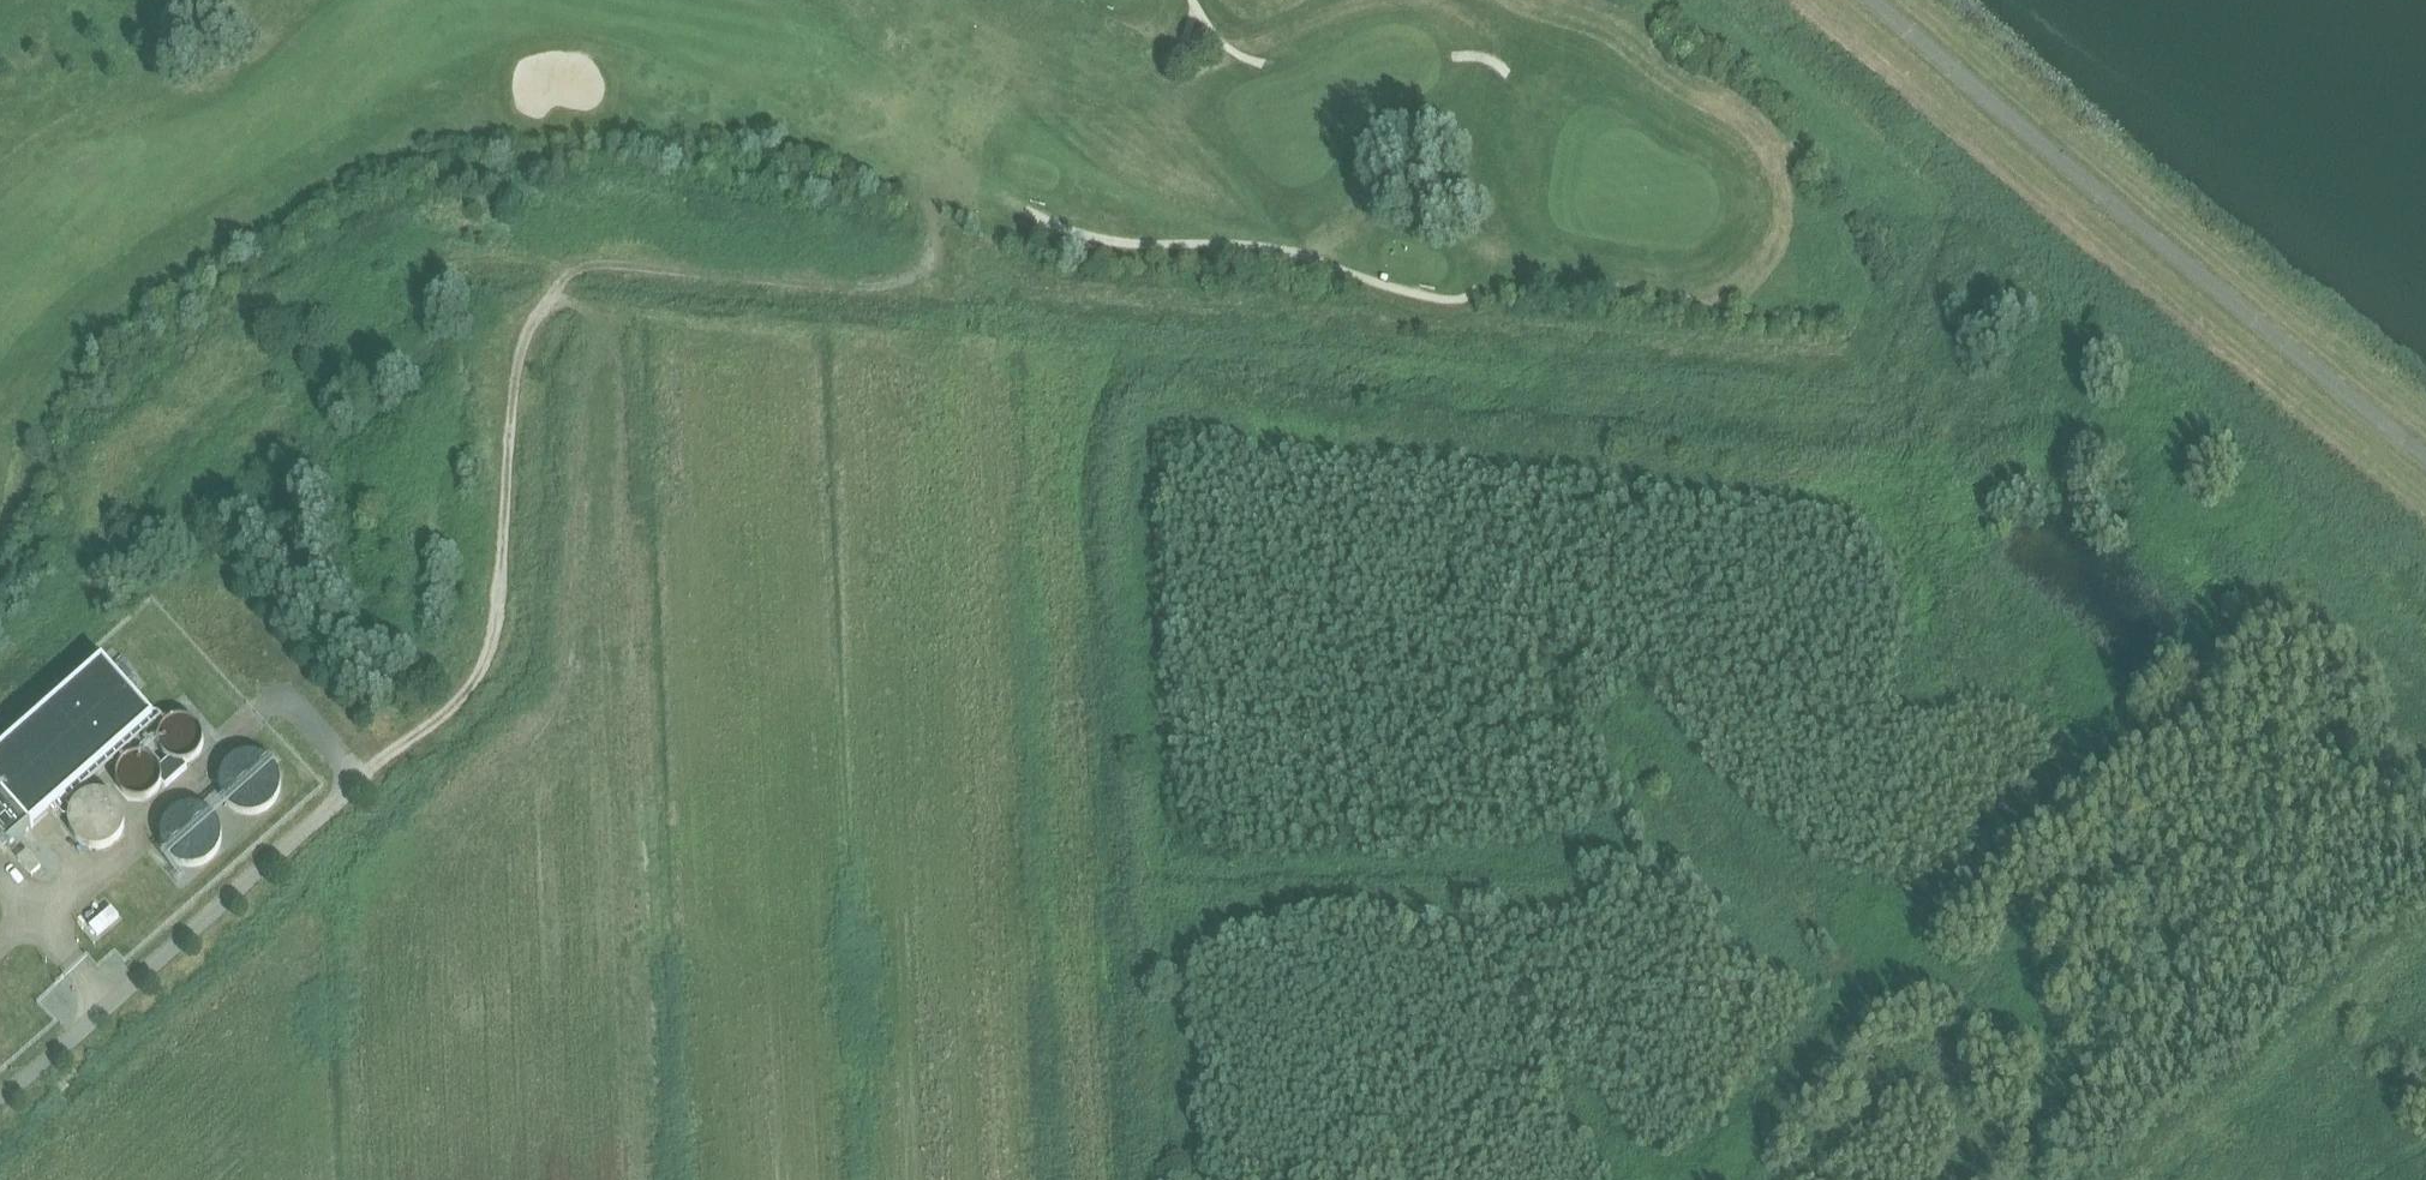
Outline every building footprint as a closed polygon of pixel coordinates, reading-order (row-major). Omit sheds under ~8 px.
[(103,665),(2,755),(0,753),(0,839),(8,849),(154,721),(103,665)] [(171,763),(181,765),(190,764),(198,758),(203,751),(204,741),(201,731),(194,723),(184,720),(173,721),(164,727),(159,736),(158,746),(163,756),(171,763)] [(238,814),(250,816),(260,815),(269,810),(276,802),(280,792),(281,781),(276,769),(267,760),(255,755),(242,756),(230,762),(222,772),(219,784),(221,796),(228,806),(238,814)] [(125,796),(135,801),(145,801),(153,797),(160,789),(162,780),(161,770),(155,762),(147,757),(137,756),(128,759),(121,765),(117,776),(118,787),(125,796)] [(85,797),(77,803),(71,812),(69,823),(71,834),(77,843),(86,849),(96,851),(107,849),(116,843),(122,835),(125,826),(125,816),(121,807),(114,800),(105,795),(95,795),(85,797)] [(177,865),(189,868),(200,867),(209,862),(217,854),(221,844),(221,834),(217,821),(208,812),(196,807),(183,808),(172,814),(164,823),(161,835),(162,847),(168,857),(177,865)] [(111,910),(89,929),(98,939),(119,920),(111,910)]
